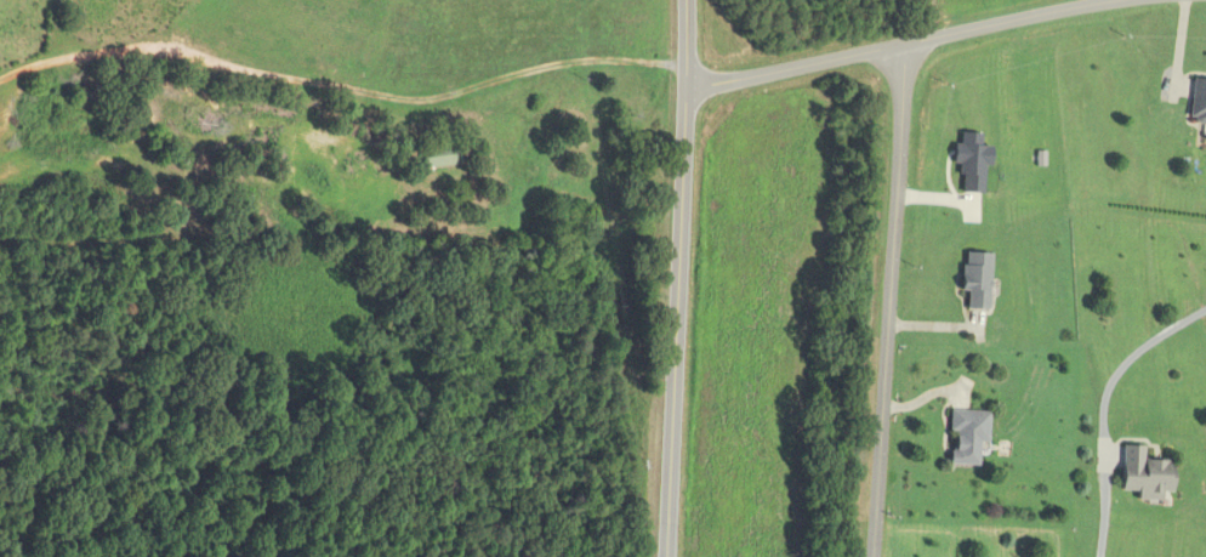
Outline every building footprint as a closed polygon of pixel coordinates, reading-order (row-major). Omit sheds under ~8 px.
[(1188,80),(1187,123),(1205,123),(1205,81),(1188,80)] [(963,311),(985,311),(986,255),(958,255),(957,294),(963,294),(963,311)] [(982,466),(982,442),(991,442),(992,411),(953,410),(952,433),(955,434),(954,465),(982,466)]
